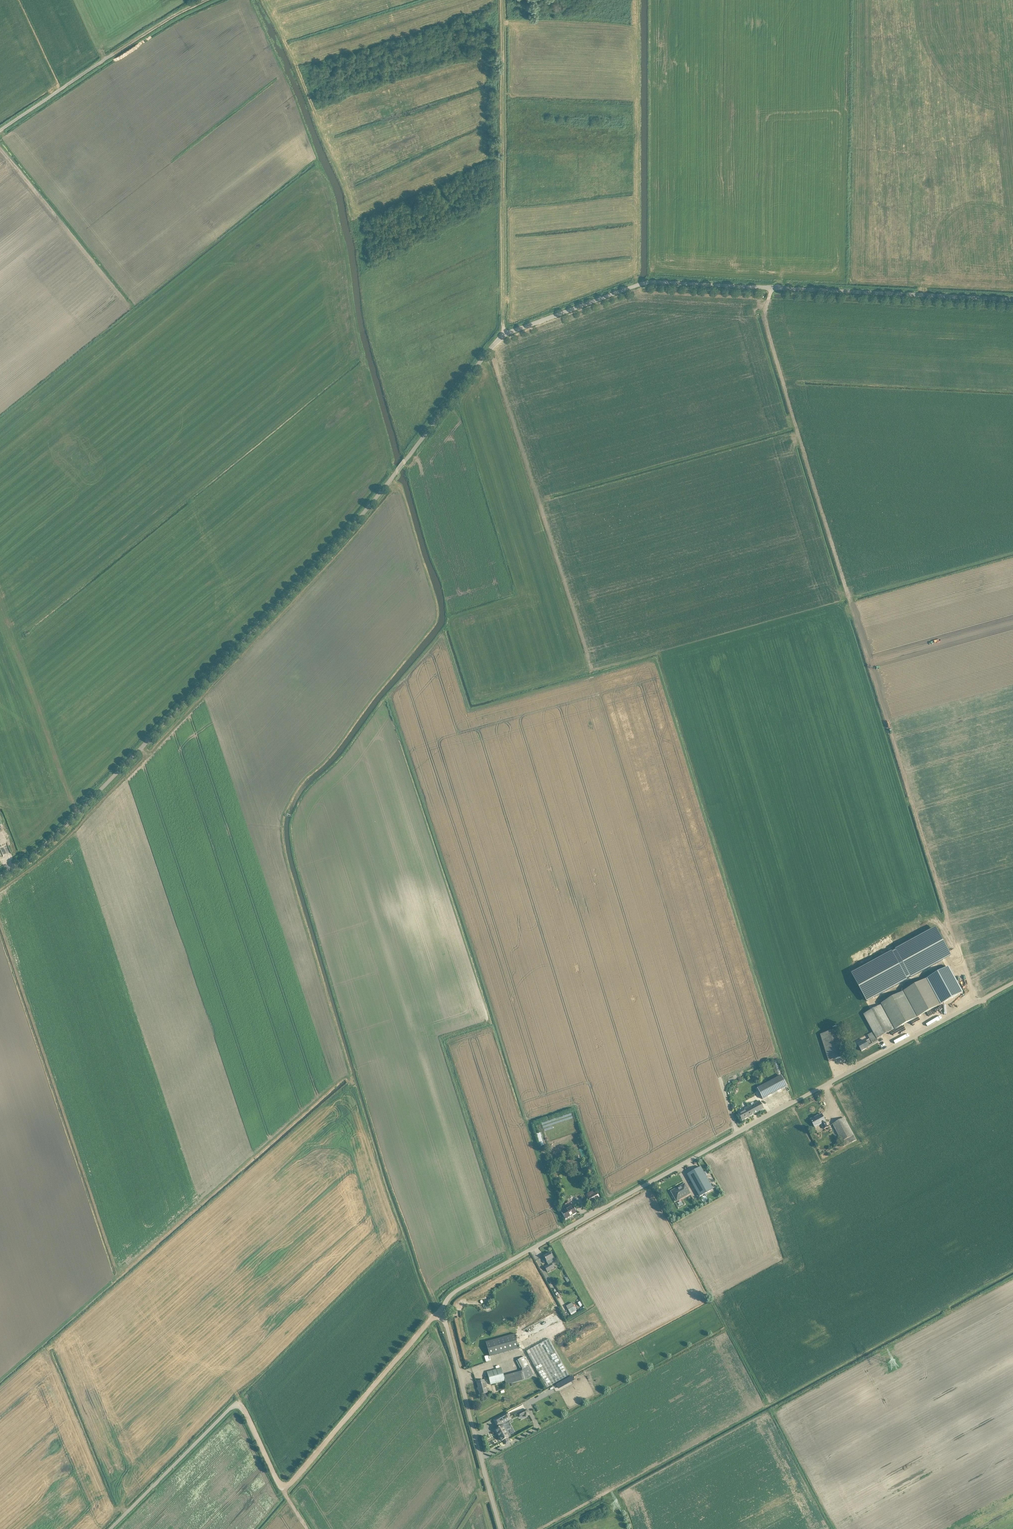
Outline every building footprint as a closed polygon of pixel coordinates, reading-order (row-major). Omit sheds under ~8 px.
[(936,930),(853,975),(867,1001),(950,956),(936,930)] [(865,1040),(858,1045),(862,1051),(879,1042),(877,1039),(962,993),(948,968),(863,1015),(873,1033),(868,1035),(870,1039),(866,1041),(865,1040)] [(848,1056),(846,1051),(840,1029),(820,1035),(829,1062),(848,1056)] [(787,1087),(781,1076),(757,1089),(762,1099),(787,1087)] [(759,1101),(755,1104),(744,1109),(745,1110),(738,1114),(742,1121),(763,1109),(759,1101)] [(811,1120),(815,1128),(821,1124),(824,1129),(828,1127),(825,1122),(826,1122),(822,1114),(815,1118),(815,1117),(811,1120)] [(856,1140),(847,1123),(844,1118),(833,1124),(844,1146),(856,1140)] [(541,1132),(536,1134),(540,1147),(544,1145),(543,1144),(545,1143),(541,1132)] [(699,1197),(713,1189),(700,1167),(687,1175),(699,1197)] [(676,1202),(690,1194),(685,1184),(681,1186),(681,1187),(677,1189),(676,1189),(671,1192),(676,1202)] [(587,1197),(590,1202),(599,1197),(596,1192),(587,1197)] [(576,1213),(574,1209),(570,1203),(563,1207),(565,1210),(561,1213),(565,1220),(576,1213)] [(555,1261),(553,1257),(550,1253),(544,1256),(548,1265),(544,1267),(547,1272),(554,1268),(551,1263),(555,1261)] [(572,1303),(566,1307),(572,1316),(577,1313),(575,1311),(576,1311),(572,1303)] [(516,1336),(487,1344),(491,1359),(521,1351),(516,1336)] [(549,1339),(526,1352),(546,1388),(569,1376),(549,1339)] [(502,1368),(492,1371),(487,1372),(490,1385),(505,1381),(506,1385),(529,1378),(534,1375),(524,1357),(517,1360),(522,1369),(522,1371),(504,1376),(502,1368)] [(561,1387),(570,1383),(567,1378),(559,1382),(561,1387)] [(480,1395),(488,1393),(484,1380),(477,1382),(480,1395)] [(507,1413),(494,1420),(498,1428),(496,1430),(500,1437),(499,1438),(500,1440),(501,1441),(502,1441),(503,1440),(506,1445),(510,1442),(508,1438),(511,1436),(503,1423),(510,1419),(507,1413)]
